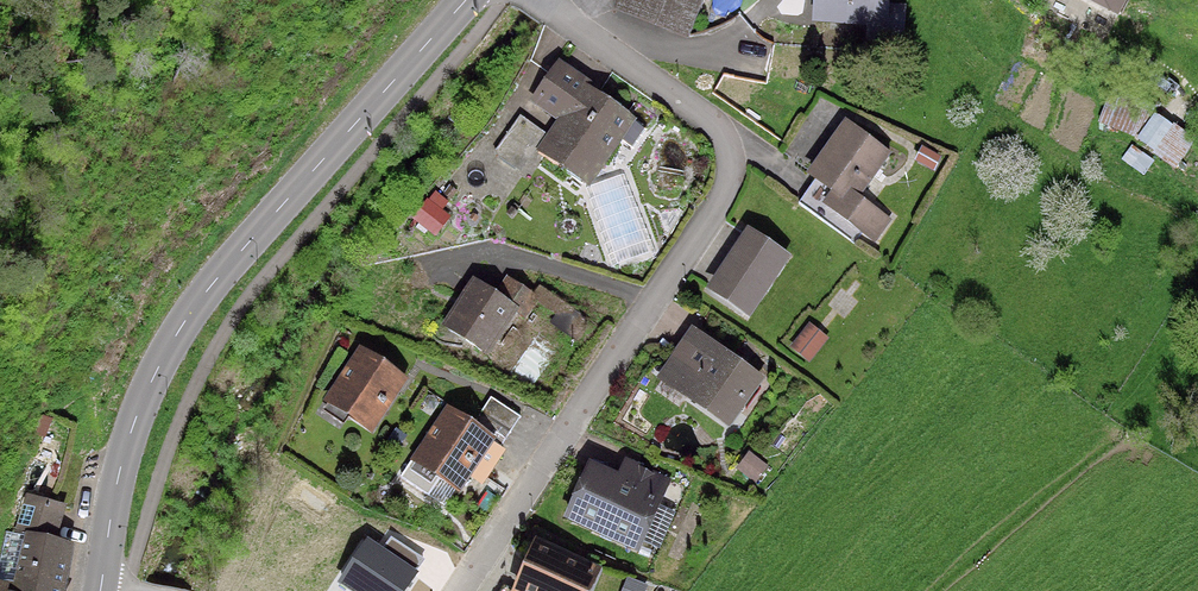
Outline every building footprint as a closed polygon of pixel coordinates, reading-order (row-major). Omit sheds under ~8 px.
[(618,7),(686,34),(699,0),(621,0),(618,7)] [(815,18),(884,23),(886,0),(816,0),(815,18)] [(1117,10),(1123,0),(1099,0),(1117,10)] [(521,119),(497,153),(528,175),(545,151),(589,181),(633,118),(556,65),(532,99),(560,118),(547,137),(521,119)] [(847,122),(811,172),(834,188),(824,202),(875,239),(890,218),(858,195),(889,152),(847,122)] [(793,259),(756,233),(713,294),(750,320),(793,259)] [(464,272),(435,330),(486,355),(505,318),(526,329),(546,290),(507,271),(498,289),(464,272)] [(660,375),(729,423),(761,377),(693,328),(660,375)] [(357,343),(312,410),(360,443),(406,376),(357,343)] [(429,401),(392,457),(467,506),(516,431),(481,408),(469,426),(429,401)] [(591,462),(567,515),(637,547),(667,480),(627,462),(621,476),(591,462)] [(72,544),(53,539),(62,505),(28,496),(3,586),(0,586),(0,590),(60,590),(72,544)] [(367,539),(340,581),(355,590),(403,590),(416,571),(367,539)] [(526,590),(603,590),(611,573),(548,544),(526,590)]
